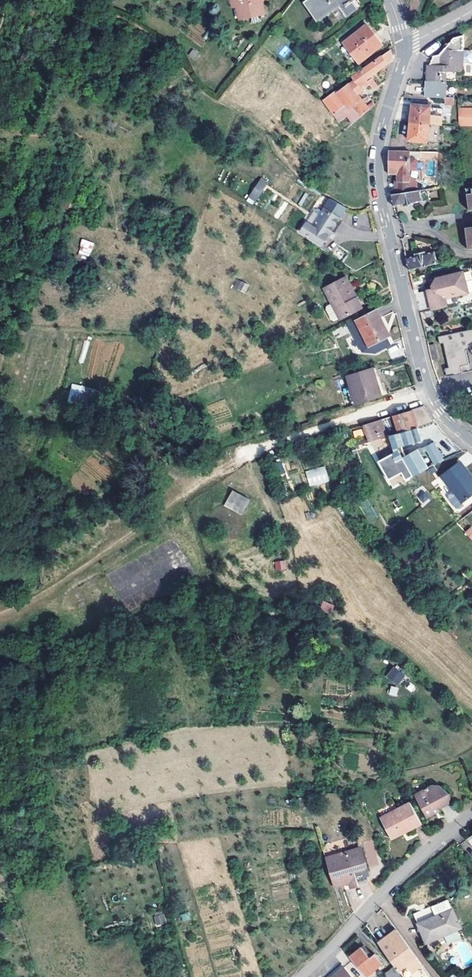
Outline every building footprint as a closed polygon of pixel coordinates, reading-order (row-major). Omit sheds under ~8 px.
[(233,4),(241,2),(242,5),(238,6),(242,21),(266,15),(263,4),(265,0),(232,0),(233,4)] [(359,8),(353,0),(306,0),(303,2),(317,22),(340,5),(348,16),(359,8)] [(360,63),(385,43),(374,29),(371,31),(367,26),(344,44),(360,63)] [(428,79),(446,80),(447,73),(461,74),(464,70),(465,51),(465,37),(455,36),(436,55),(435,64),(429,64),(428,79)] [(284,58),(291,50),(285,45),(278,53),(284,58)] [(353,78),(356,82),(351,86),(351,85),(343,91),(343,92),(339,95),(336,91),(323,102),(339,122),(347,116),(353,125),(370,111),(367,107),(364,102),(359,97),(369,89),(372,87),(374,90),(375,90),(379,87),(373,79),(369,82),(367,81),(393,61),(392,50),(361,73),(353,78)] [(427,98),(446,98),(446,80),(428,79),(427,98)] [(412,104),(410,123),(439,126),(442,126),(443,113),(430,111),(431,106),(416,105),(412,104)] [(462,108),(462,125),(471,125),(471,109),(462,108)] [(413,141),(421,142),(437,143),(439,126),(429,125),(410,123),(408,141),(413,141)] [(410,160),(410,151),(391,151),(390,170),(398,170),(399,173),(399,182),(401,182),(402,190),(409,189),(415,188),(415,181),(409,181),(410,170),(416,170),(418,169),(418,161),(416,160),(410,160)] [(256,197),(264,186),(257,182),(250,193),(256,197)] [(430,200),(427,189),(409,192),(402,194),(399,194),(392,195),(395,207),(404,206),(405,208),(415,206),(415,203),(430,200)] [(70,197),(63,194),(59,206),(67,209),(70,197)] [(314,226),(308,222),(303,231),(324,245),(347,208),(330,199),(314,226)] [(82,239),(77,253),(89,257),(94,243),(82,239)] [(428,266),(438,265),(439,265),(435,252),(426,254),(425,252),(413,254),(413,257),(407,259),(411,275),(429,270),(428,266)] [(440,272),(438,265),(428,266),(429,270),(411,275),(412,279),(440,272)] [(357,296),(348,276),(345,277),(354,297),(357,296)] [(362,305),(357,296),(354,297),(345,277),(325,286),(340,316),(362,305)] [(468,297),(463,277),(436,283),(431,290),(431,294),(426,295),(431,315),(444,312),(447,307),(446,302),(468,297)] [(246,292),(249,286),(237,280),(234,286),(246,292)] [(392,344),(388,336),(382,325),(384,324),(377,309),(349,323),(363,350),(375,352),(392,344)] [(448,376),(464,373),(462,365),(470,364),(467,349),(471,347),(469,341),(471,339),(471,329),(439,336),(441,343),(444,343),(450,367),(446,368),(448,376)] [(395,345),(388,350),(393,358),(400,353),(395,345)] [(356,403),(383,395),(373,367),(347,376),(356,403)] [(68,403),(90,405),(91,387),(70,385),(68,403)] [(412,410),(363,425),(369,442),(387,436),(388,437),(389,437),(390,436),(416,429),(415,426),(432,422),(434,421),(423,406),(411,409),(412,410)] [(363,425),(349,430),(355,447),(369,442),(363,425)] [(405,480),(438,462),(447,458),(440,440),(428,444),(405,456),(403,454),(401,447),(421,441),(417,428),(416,429),(390,436),(395,453),(379,462),(389,480),(401,473),(405,480)] [(274,463),(278,475),(285,472),(281,461),(274,463)] [(471,484),(471,480),(459,463),(457,465),(471,484)] [(471,496),(471,484),(457,465),(440,478),(451,493),(460,505),(471,496)] [(305,470),(309,486),(329,482),(325,466),(305,470)] [(393,488),(405,480),(401,473),(389,480),(393,488)] [(415,494),(423,505),(432,499),(425,488),(415,494)] [(241,513),(249,500),(233,491),(226,505),(241,513)] [(460,505),(451,493),(445,497),(445,501),(453,511),(456,511),(462,507),(460,505)] [(277,570),(287,569),(285,561),(276,562),(277,570)] [(320,610),(330,613),(333,605),(323,601),(320,610)] [(398,684),(405,676),(395,668),(389,676),(398,684)] [(396,696),(398,688),(390,686),(388,694),(396,696)] [(451,800),(451,791),(444,794),(440,786),(431,783),(428,785),(428,784),(425,786),(425,787),(415,792),(428,816),(439,809),(438,807),(451,800)] [(444,794),(451,791),(444,784),(440,786),(444,794)] [(404,828),(406,831),(422,824),(411,802),(382,816),(391,834),(404,828)] [(26,832),(25,823),(16,824),(17,833),(26,832)] [(392,837),(406,831),(404,828),(391,834),(392,837)] [(373,840),(363,842),(368,866),(378,865),(373,840)] [(360,845),(326,854),(333,881),(348,877),(350,882),(351,887),(358,885),(357,881),(368,878),(360,845)] [(348,877),(333,881),(335,886),(350,882),(348,877)] [(431,909),(449,902),(442,886),(425,893),(431,909)] [(431,909),(414,916),(426,945),(461,931),(449,902),(431,909)] [(157,924),(167,921),(164,914),(155,918),(157,924)] [(399,934),(396,930),(386,938),(389,941),(399,934)] [(422,965),(399,934),(389,941),(386,938),(379,943),(398,970),(406,964),(412,973),(422,965)] [(364,946),(362,948),(370,958),(372,956),(364,946)] [(362,948),(350,959),(365,976),(366,976),(382,964),(375,955),(372,956),(370,958),(362,948)] [(406,964),(398,970),(403,976),(407,976),(412,973),(406,964)] [(345,969),(336,976),(352,976),(345,969)]
